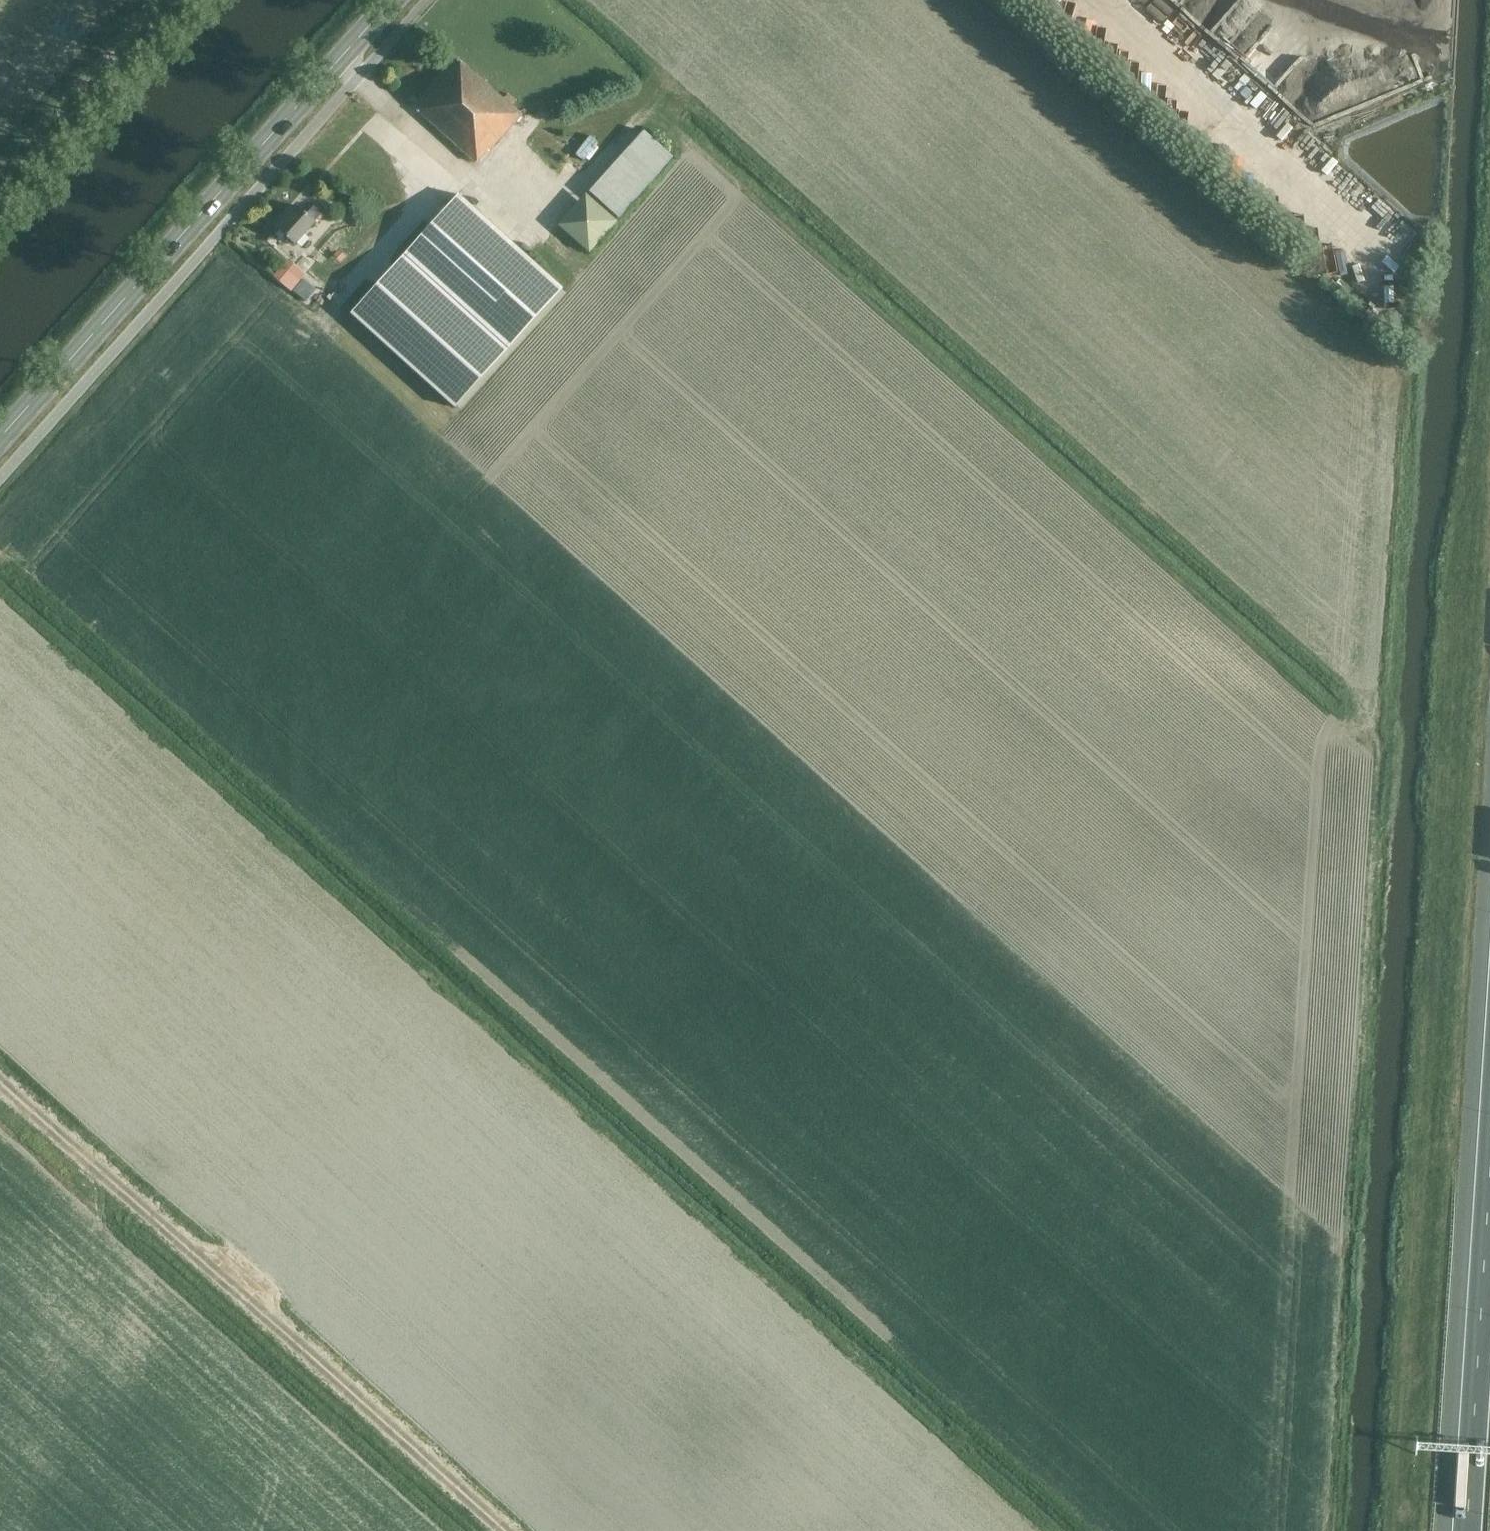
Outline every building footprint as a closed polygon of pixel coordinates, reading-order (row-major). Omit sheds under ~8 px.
[(460,59),(459,60),(417,108),(475,160),(486,147),(487,148),(520,113),(512,106),(517,101),(508,93),(504,99),(460,59)] [(458,194),(405,254),(509,348),(563,289),(458,194)] [(590,254),(618,222),(586,194),(558,226),(590,254)] [(314,218),(321,211),(312,203),(305,211),(298,204),(278,225),(295,240),(315,219),(314,218)] [(401,258),(351,313),(455,408),(509,348),(405,254),(401,258)] [(305,300),(317,290),(295,267),(284,278),(305,300)]
